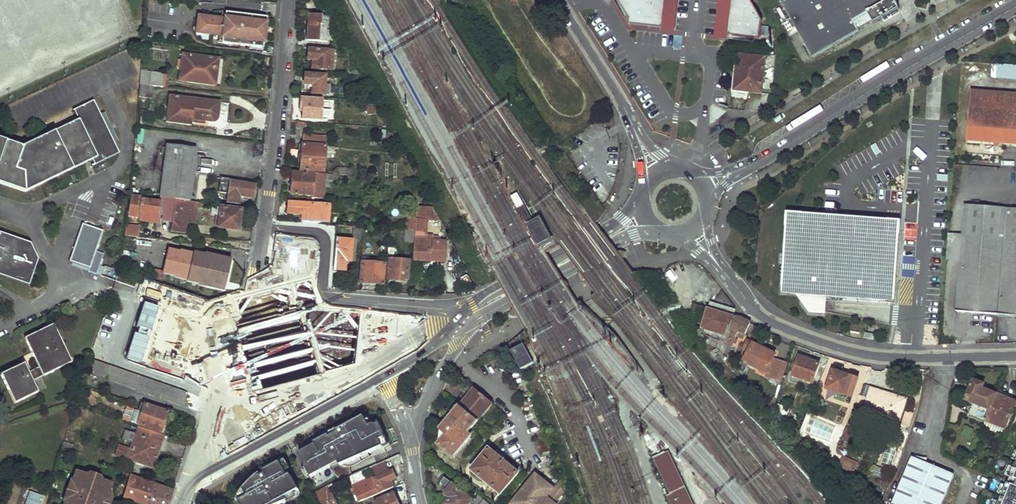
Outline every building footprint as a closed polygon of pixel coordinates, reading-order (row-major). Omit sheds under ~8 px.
[(615,1),(631,26),(671,30),(674,0),(669,0),(666,24),(632,20),(619,0),(616,0),(615,1)] [(632,20),(666,24),(669,0),(619,0),(632,20)] [(725,35),(729,36),(733,0),(728,0),(725,35)] [(729,36),(762,39),(764,21),(752,0),(733,0),(729,36)] [(780,1),(813,57),(859,31),(858,29),(872,21),(873,23),(899,8),(895,0),(782,0),(780,1)] [(222,43),(263,47),(267,16),(225,12),(224,19),(221,19),(198,16),(197,32),(219,35),(223,35),(222,43)] [(309,14),(308,39),(327,41),(328,21),(327,20),(327,17),(326,15),(309,14)] [(333,42),(332,48),(335,48),(349,50),(335,25),(330,28),(338,42),(333,42)] [(318,68),(329,69),(330,50),(309,48),(309,58),(318,59),(318,68)] [(188,82),(213,85),(217,58),(183,54),(180,79),(188,80),(188,82)] [(762,93),(765,58),(739,56),(736,90),(762,93)] [(995,78),(1015,79),(1015,66),(997,65),(995,78)] [(149,86),(153,86),(163,88),(165,75),(150,73),(140,72),(139,84),(149,86)] [(313,84),(312,93),(329,95),(330,84),(326,84),(326,75),(306,73),(305,84),(313,84)] [(138,97),(151,99),(153,86),(149,86),(139,84),(138,97)] [(968,141),(1015,145),(1015,95),(971,91),(968,141)] [(219,117),(221,102),(169,95),(166,122),(192,125),(192,120),(213,122),(216,121),(219,117)] [(304,107),(303,118),(321,119),(322,99),(301,98),(301,106),(304,107)] [(26,191),(90,160),(93,158),(96,163),(120,151),(115,141),(101,113),(94,99),(74,108),(79,118),(23,146),(0,138),(0,183),(26,191)] [(356,104),(346,103),(346,111),(356,112),(356,104)] [(323,109),(323,119),(331,119),(331,109),(323,109)] [(101,113),(115,141),(119,139),(105,111),(101,113)] [(316,125),(296,123),(295,135),(315,137),(316,125)] [(303,144),(300,169),(323,170),(325,146),(303,144)] [(175,199),(190,200),(196,149),(166,145),(160,197),(175,199)] [(293,172),(291,193),(315,195),(315,190),(313,190),(314,174),(293,172)] [(240,197),(253,198),(255,185),(228,181),(227,184),(230,185),(227,203),(239,205),(240,197)] [(162,220),(172,221),(175,199),(160,197),(159,202),(143,200),(143,198),(132,196),(129,216),(140,218),(141,212),(158,215),(158,213),(163,214),(162,220)] [(171,231),(185,233),(187,221),(190,200),(175,199),(172,221),(171,231)] [(194,222),(196,201),(190,200),(187,221),(194,222)] [(303,214),(302,221),(327,223),(328,205),(288,202),(288,213),(303,214)] [(406,204),(406,230),(414,230),(415,230),(416,207),(406,204)] [(521,208),(528,221),(534,218),(526,205),(521,208)] [(1006,210),(967,206),(958,312),(998,315),(1015,317),(1015,211),(1006,210)] [(241,211),(221,208),(212,207),(211,215),(217,216),(220,216),(219,226),(218,228),(238,230),(241,211)] [(415,230),(426,231),(427,219),(440,220),(433,207),(416,207),(415,230)] [(829,211),(787,208),(783,261),(794,262),(792,291),(797,291),(828,293),(886,297),(888,265),(891,230),(901,231),(902,216),(829,211)] [(532,227),(542,246),(553,240),(542,221),(532,227)] [(81,223),(70,263),(98,270),(102,253),(96,251),(102,229),(81,223)] [(125,235),(139,238),(140,227),(126,226),(125,235)] [(355,226),(354,238),(362,239),(363,226),(355,226)] [(406,230),(405,230),(404,242),(413,243),(414,230),(406,230)] [(414,243),(432,245),(432,240),(433,234),(426,234),(426,231),(415,230),(414,230),(413,243),(413,244),(414,243)] [(888,265),(886,297),(896,298),(901,231),(891,230),(888,265)] [(30,285),(39,259),(26,255),(28,249),(17,244),(19,238),(0,232),(0,275),(30,285)] [(273,259),(301,264),(305,240),(277,235),(273,259)] [(31,243),(19,238),(17,244),(28,249),(26,255),(39,259),(31,243)] [(336,239),(333,272),(344,273),(346,260),(350,261),(352,241),(336,239)] [(432,245),(414,243),(413,259),(431,261),(431,257),(445,258),(446,241),(432,240),(432,245)] [(198,285),(225,291),(232,259),(206,254),(205,255),(194,253),(194,254),(180,250),(180,252),(169,249),(163,274),(175,276),(175,278),(187,280),(187,281),(199,284),(198,285)] [(389,260),(388,280),(402,281),(403,279),(407,279),(408,261),(393,260),(393,253),(387,252),(387,260),(389,260)] [(362,258),(360,283),(383,284),(385,263),(369,262),(369,258),(362,258)] [(794,262),(783,261),(781,290),(792,291),(794,262)] [(161,280),(162,270),(153,269),(152,279),(161,280)] [(115,282),(135,288),(138,279),(118,273),(115,282)] [(474,284),(470,276),(461,280),(465,288),(474,284)] [(828,293),(797,291),(811,309),(826,310),(828,293)] [(695,303),(690,319),(700,321),(704,306),(695,303)] [(734,317),(707,309),(700,329),(703,336),(701,342),(717,349),(719,349),(723,344),(731,347),(738,333),(745,336),(750,323),(741,318),(734,317)] [(2,377),(16,405),(39,393),(34,383),(73,363),(53,325),(25,340),(41,368),(29,374),(25,365),(2,377)] [(526,339),(515,346),(524,363),(536,355),(526,339)] [(775,355),(747,341),(744,349),(750,351),(746,360),(751,363),(750,366),(766,374),(775,355)] [(719,349),(718,350),(725,358),(731,347),(723,344),(719,349)] [(799,356),(793,375),(813,383),(819,364),(799,356)] [(188,407),(185,392),(90,358),(86,372),(85,372),(80,387),(82,387),(89,389),(101,393),(105,379),(188,407)] [(787,363),(775,359),(770,378),(781,381),(787,363)] [(489,361),(484,364),(491,376),(496,373),(489,361)] [(833,371),(826,389),(852,397),(858,379),(833,371)] [(974,403),(969,416),(985,423),(986,420),(996,394),(982,389),(984,384),(974,380),(966,400),(974,403)] [(868,394),(862,413),(898,424),(903,409),(907,398),(871,386),(868,394)] [(78,400),(84,403),(89,389),(82,387),(78,400)] [(490,405),(472,391),(460,407),(477,422),(490,405)] [(868,394),(861,391),(853,410),(862,413),(868,394)] [(996,394),(986,420),(1004,427),(1015,402),(1004,398),(1005,394),(997,391),(996,394)] [(773,409),(784,421),(788,412),(789,408),(775,404),(773,409)] [(167,412),(144,405),(141,412),(127,408),(123,420),(160,433),(167,412)] [(469,433),(477,422),(460,407),(459,407),(439,433),(445,438),(438,447),(455,459),(473,436),(469,433)] [(914,413),(903,409),(898,424),(909,427),(914,413)] [(788,412),(784,421),(797,435),(801,426),(788,412)] [(370,424),(365,415),(345,426),(359,452),(340,461),(342,465),(391,443),(381,423),(370,424)] [(985,423),(982,428),(1001,435),(1004,427),(986,420),(985,423)] [(317,444),(300,453),(313,476),(340,461),(359,452),(345,426),(338,430),(339,432),(331,436),(317,444)] [(853,430),(846,426),(840,439),(847,442),(853,430)] [(153,468),(164,435),(139,427),(136,434),(133,442),(131,449),(119,445),(116,454),(153,468)] [(812,449),(815,442),(818,432),(808,428),(803,442),(810,450),(812,449)] [(136,434),(126,431),(123,439),(133,442),(136,434)] [(330,434),(316,442),(317,444),(331,436),(330,434)] [(648,442),(673,498),(671,499),(673,503),(694,503),(672,454),(668,456),(660,438),(648,442)] [(74,445),(64,441),(62,449),(72,453),(74,445)] [(518,474),(488,450),(472,471),(501,494),(518,474)] [(912,458),(892,503),(942,503),(954,476),(912,458)] [(992,477),(998,462),(989,459),(983,474),(992,477)] [(843,460),(837,475),(847,480),(847,482),(850,483),(857,466),(843,460)] [(281,461),(265,470),(267,472),(280,465),(286,477),(289,475),(281,461)] [(387,461),(373,467),(377,477),(391,471),(387,461)] [(240,500),(242,503),(279,503),(288,500),(286,496),(300,489),(292,473),(289,475),(286,477),(280,465),(267,472),(261,475),(260,473),(247,485),(245,488),(249,495),(240,500)] [(370,480),(361,484),(367,498),(391,488),(388,482),(397,478),(394,470),(391,471),(377,477),(374,478),(373,478),(376,484),(372,486),(370,480)] [(76,471),(64,503),(103,503),(111,483),(76,471)] [(353,487),(361,484),(370,480),(372,486),(376,484),(373,478),(374,478),(373,475),(352,485),(353,487)] [(139,503),(169,503),(173,491),(171,490),(130,476),(122,499),(139,503)] [(1010,476),(1007,482),(1015,486),(1015,479),(1010,476)] [(473,492),(471,494),(476,498),(472,502),(442,478),(438,484),(448,493),(445,496),(451,500),(449,503),(482,503),(484,501),(473,492)] [(547,487),(535,478),(527,487),(513,503),(514,503),(516,501),(520,503),(556,503),(555,503),(566,489),(563,479),(552,492),(543,503),(537,499),(547,487)] [(1007,482),(1004,488),(1000,497),(998,501),(997,503),(1015,503),(1015,486),(1007,482)] [(367,498),(361,484),(353,487),(359,501),(367,498)] [(552,492),(547,487),(537,499),(543,503),(552,492)] [(245,488),(239,497),(240,500),(249,495),(245,488)] [(41,494),(28,490),(24,503),(38,503),(41,494)] [(394,492),(375,501),(377,503),(399,503),(394,492)] [(323,503),(332,503),(328,495),(320,499),(321,503),(323,503)]
